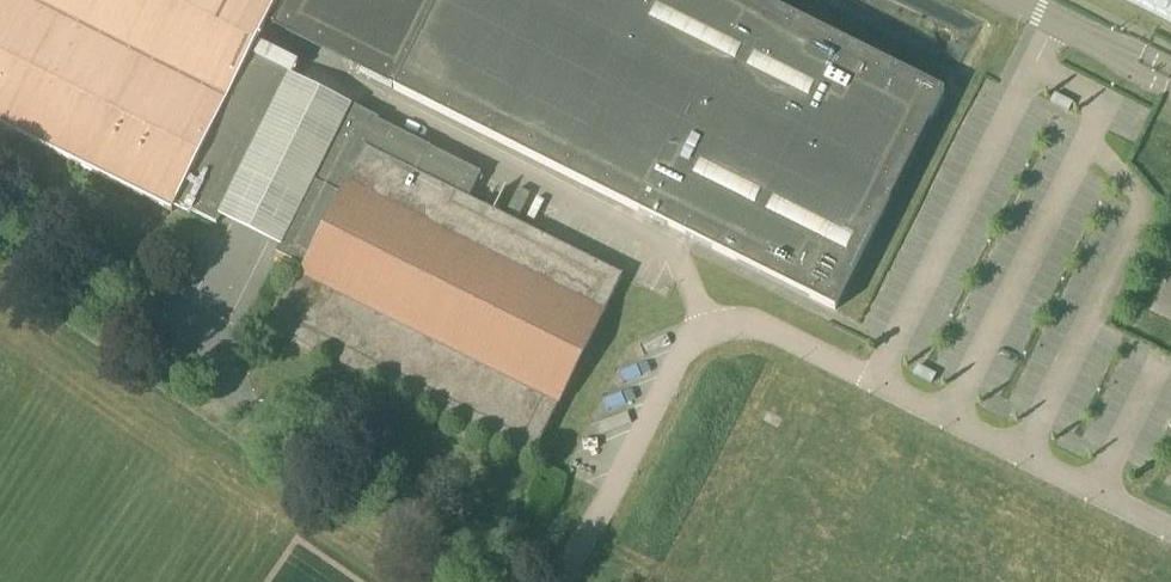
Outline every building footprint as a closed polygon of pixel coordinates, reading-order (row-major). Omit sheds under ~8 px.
[(266,25),(279,0),(0,0),(0,126),(173,213),(251,56),(266,25)] [(394,90),(836,311),(945,92),(761,0),(288,0),(287,2),(370,43),(356,71),(394,90)] [(1170,21),(1170,0),(1129,0),(1170,21)] [(432,149),(378,122),(373,119),(374,117),(351,105),(312,182),(341,197),(274,332),(532,461),(624,276),(469,199),(482,174),(431,149),(432,149)]
